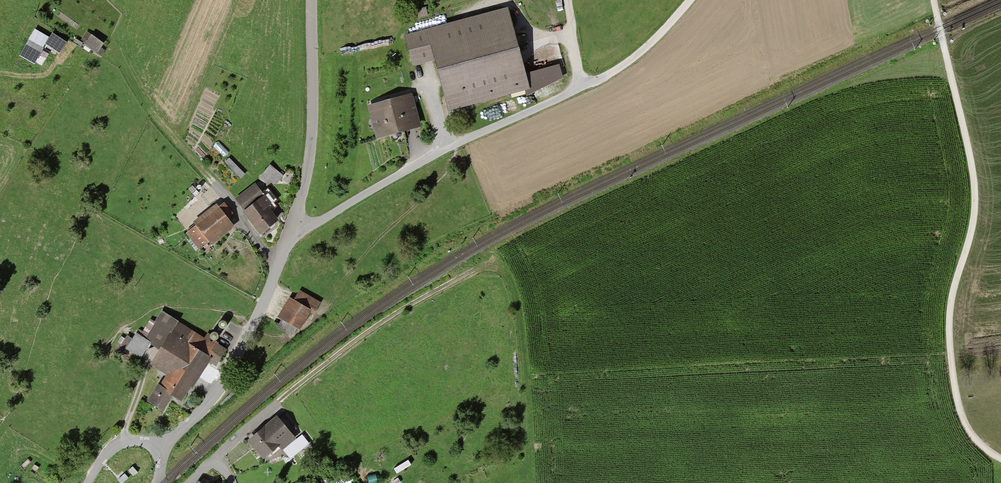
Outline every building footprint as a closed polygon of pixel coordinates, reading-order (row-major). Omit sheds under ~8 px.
[(451,109),(532,87),(510,8),(407,36),(415,66),(437,60),(451,109)] [(85,33),(78,42),(94,53),(101,44),(85,33)] [(51,36),(45,47),(58,54),(64,44),(51,36)] [(24,47),(19,57),(31,63),(36,53),(24,47)] [(378,137),(422,124),(414,93),(383,102),(370,105),(378,137)] [(241,177),(246,172),(231,157),(227,162),(241,177)] [(237,197),(263,234),(283,220),(274,206),(257,183),(237,197)] [(186,232),(202,252),(234,227),(218,206),(186,232)] [(280,317),(303,329),(312,312),(316,315),(323,302),(299,290),(294,299),(291,297),(280,317)] [(174,394),(185,400),(209,360),(217,365),(227,349),(161,308),(144,336),(136,331),(126,348),(166,372),(149,400),(165,410),(174,394)] [(267,461),(297,437),(280,416),(261,431),(250,440),(267,461)] [(137,473),(132,467),(128,470),(133,476),(137,473)] [(124,474),(118,480),(121,482),(123,482),(128,478),(124,474)]
